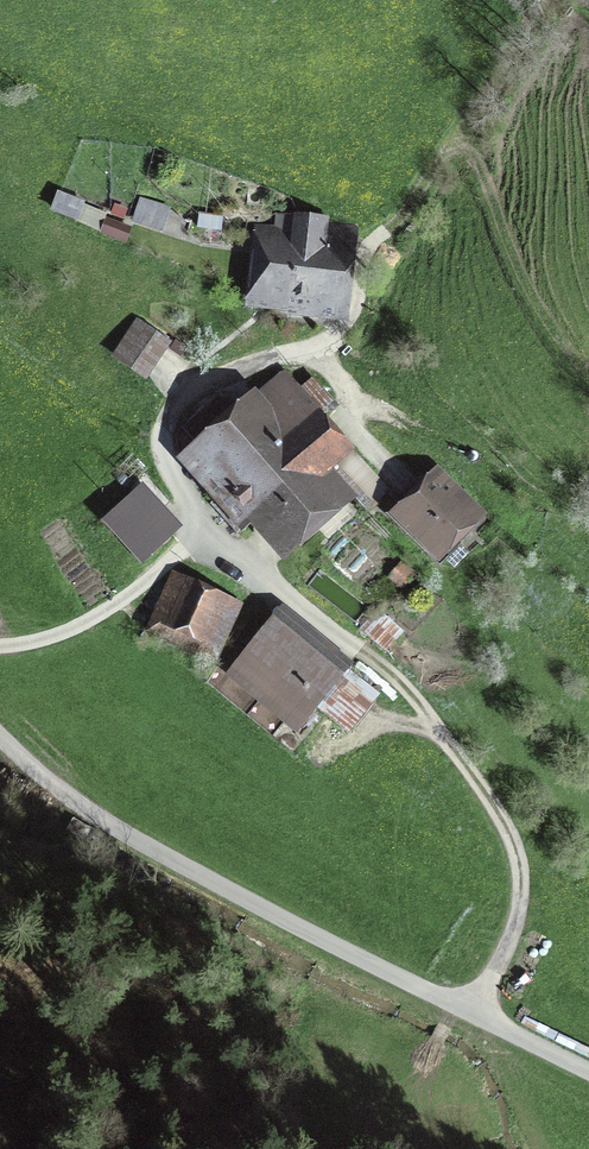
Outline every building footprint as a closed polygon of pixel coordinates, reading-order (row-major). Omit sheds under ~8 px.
[(100,227),(108,206),(59,185),(50,206),(100,227)] [(161,227),(167,209),(141,200),(135,218),(161,227)] [(328,220),(292,215),(292,217),(278,215),(275,242),(267,241),(260,293),(293,297),(292,312),(337,318),(346,303),(356,227),(327,223),(328,220)] [(115,352),(145,372),(165,343),(136,322),(115,352)] [(310,386),(293,368),(185,467),(247,535),(262,521),(290,552),(344,503),(354,494),(327,464),(335,457),(375,500),(396,481),(328,406),(342,393),(324,373),(310,386)] [(130,466),(118,477),(129,488),(141,478),(130,466)] [(432,559),(470,521),(431,481),(426,486),(393,518),(432,559)] [(140,506),(113,532),(149,569),(176,543),(160,526),(141,506),(140,506)] [(408,574),(398,565),(388,576),(399,585),(408,574)] [(170,578),(148,632),(216,659),(237,606),(170,578)] [(338,676),(273,621),(229,674),(296,729),(338,676)]
